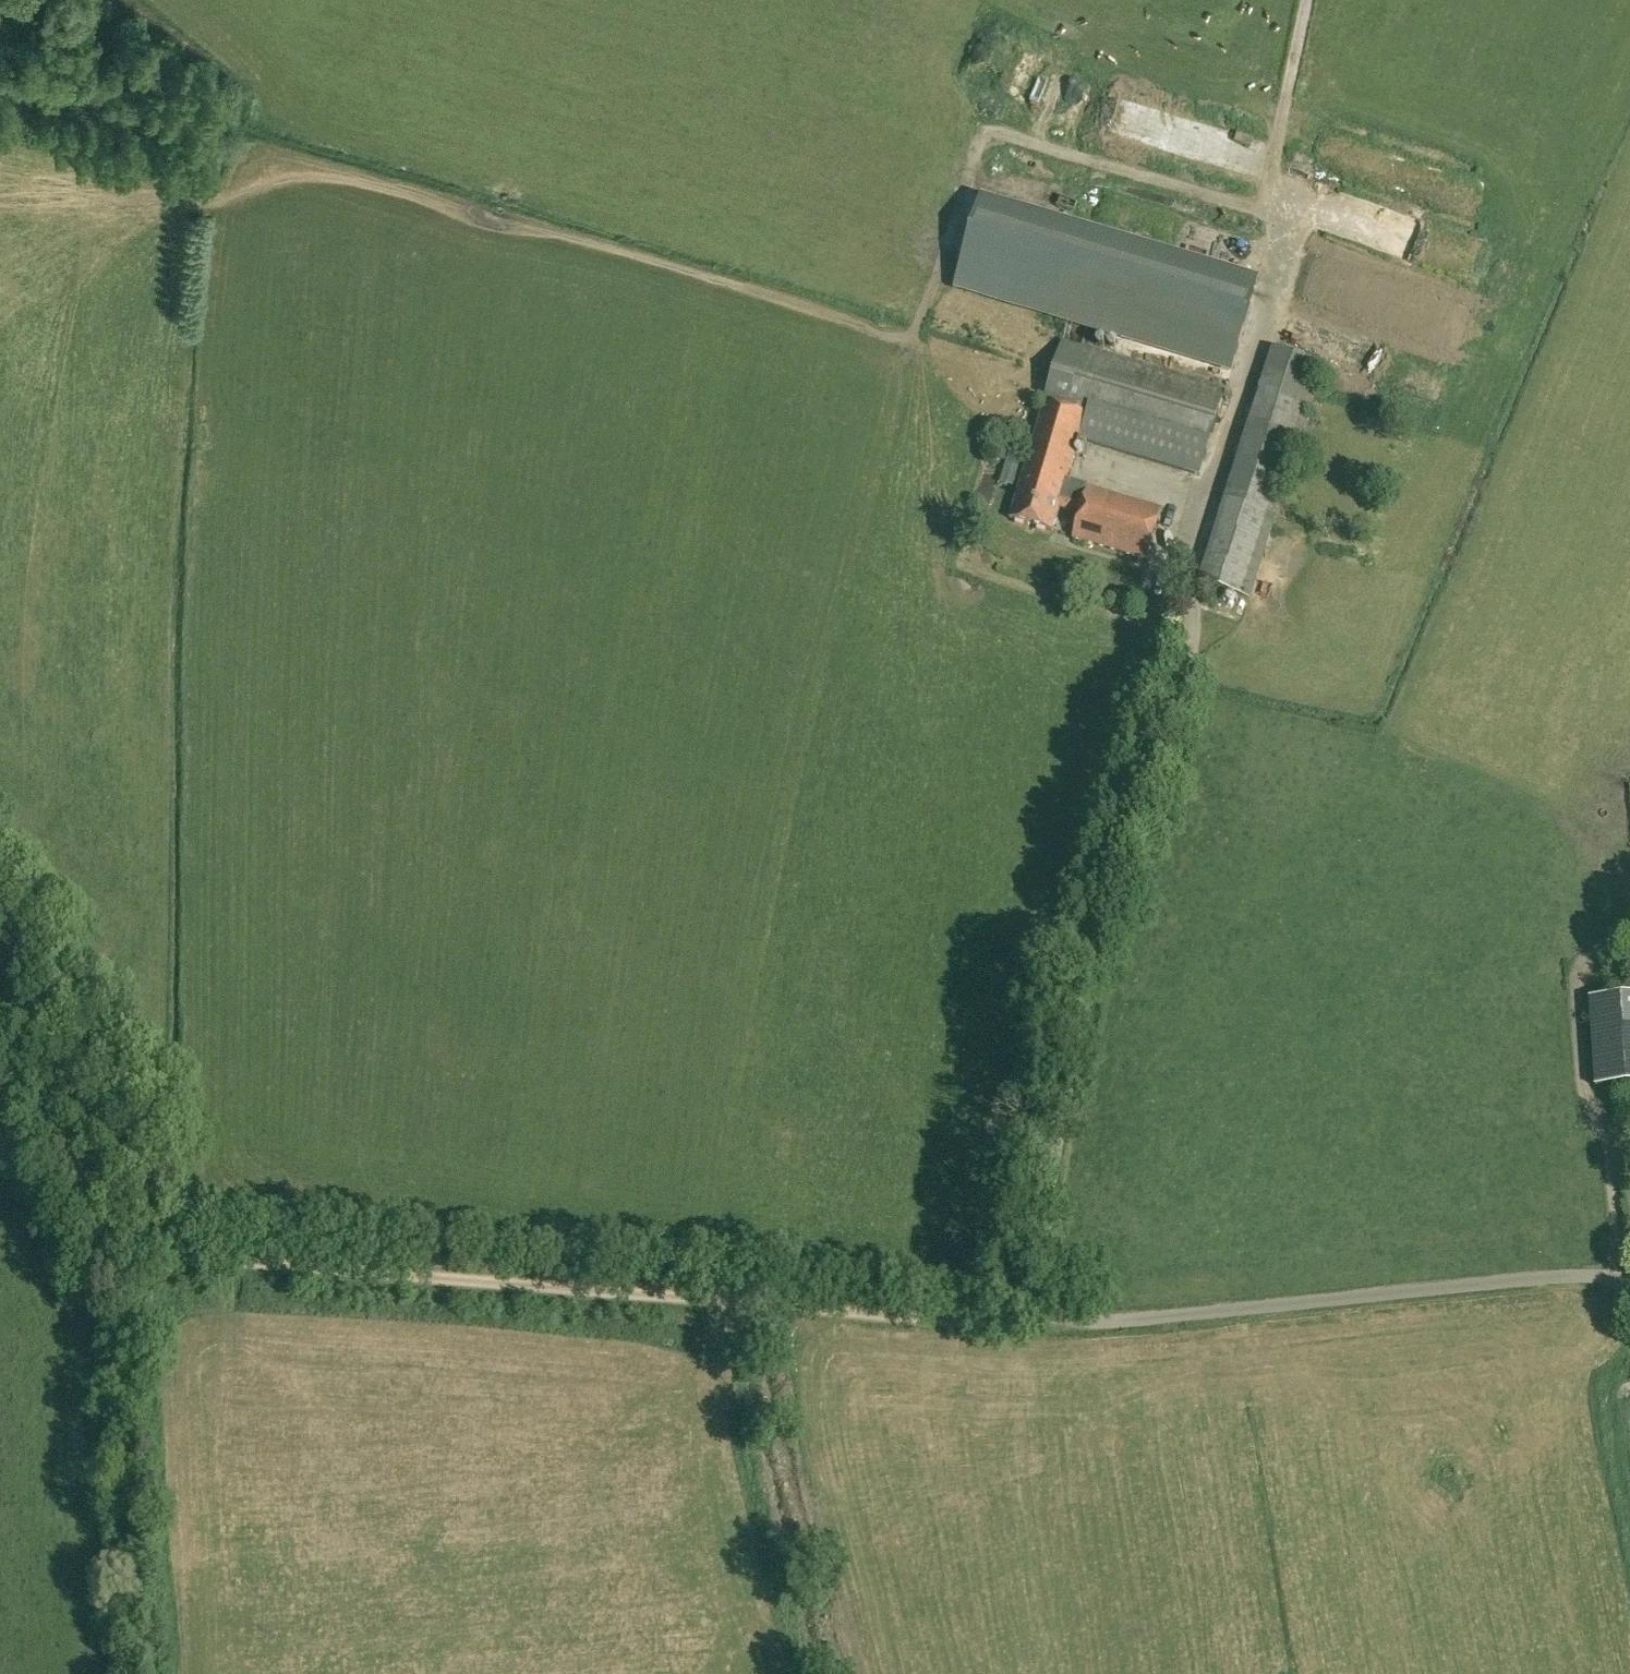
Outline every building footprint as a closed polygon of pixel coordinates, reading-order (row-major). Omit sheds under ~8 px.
[(983,198),(956,291),(1231,373),(1258,280),(983,198)] [(1200,477),(1226,388),(1062,340),(1045,397),(1044,402),(1045,404),(1086,416),(1078,440),(1200,477)] [(1249,598),(1274,518),(1314,396),(1324,365),(1273,349),(1225,502),(1199,582),(1249,598)] [(1066,482),(1078,440),(1086,416),(1045,404),(1011,519),(1052,531),(1059,508),(1079,514),(1072,537),(1146,560),(1161,511),(1066,482)] [(1624,998),(1629,997),(1629,985),(1622,986),(1624,998)] [(1588,1002),(1594,1089),(1629,1086),(1629,999),(1588,1002)]
